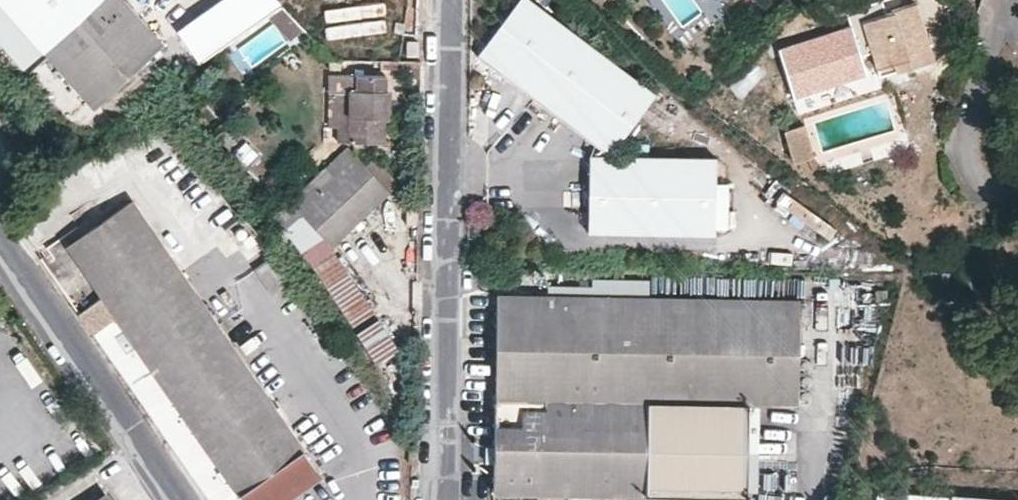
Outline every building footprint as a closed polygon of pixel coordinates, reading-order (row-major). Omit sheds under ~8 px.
[(92,107),(163,44),(125,0),(0,0),(0,3),(92,107)] [(482,58),(616,160),(663,99),(532,0),(527,0),(482,58)] [(812,17),(816,31),(802,35),(803,51),(793,54),(802,83),(833,74),(830,65),(846,53),(845,49),(868,42),(876,69),(893,65),(895,73),(934,61),(918,7),(880,17),(875,0),(872,0),(812,17)] [(348,93),(346,143),(385,144),(387,77),(328,76),(327,93),(348,93)] [(336,143),(346,143),(348,93),(327,93),(327,127),(336,128),(336,143)] [(813,156),(804,124),(783,130),(792,162),(813,156)] [(349,149),(290,203),(295,208),(282,220),(306,248),(303,251),(372,355),(393,341),(331,248),(390,194),(389,176),(366,150),(357,157),(349,149)] [(595,164),(594,232),(725,235),(727,163),(616,160),(595,164)] [(66,246),(243,499),(291,499),(322,478),(130,201),(66,246)] [(649,281),(592,281),(591,287),(548,287),(547,296),(649,297),(649,281)] [(649,297),(547,296),(497,295),(494,494),(536,495),(536,499),(620,499),(620,496),(669,497),(691,497),(691,499),(746,499),(746,493),(757,493),(758,426),(757,425),(757,424),(757,421),(757,420),(758,417),(758,405),(798,406),(799,386),(800,300),(773,299),(649,297)] [(759,415),(758,417),(757,420),(757,421),(757,424),(757,425),(758,426),(760,428),(763,430),(766,430),(768,430),(770,429),(772,428),(773,426),(774,424),(774,419),(772,416),(769,414),(767,414),(764,413),(762,414),(759,415)] [(774,418),(774,419),(774,424),(775,427),(776,428),(779,430),(782,430),(785,430),(787,429),(788,427),(789,425),(790,423),(789,420),(786,416),(782,414),(778,415),(775,417),(774,418)]
